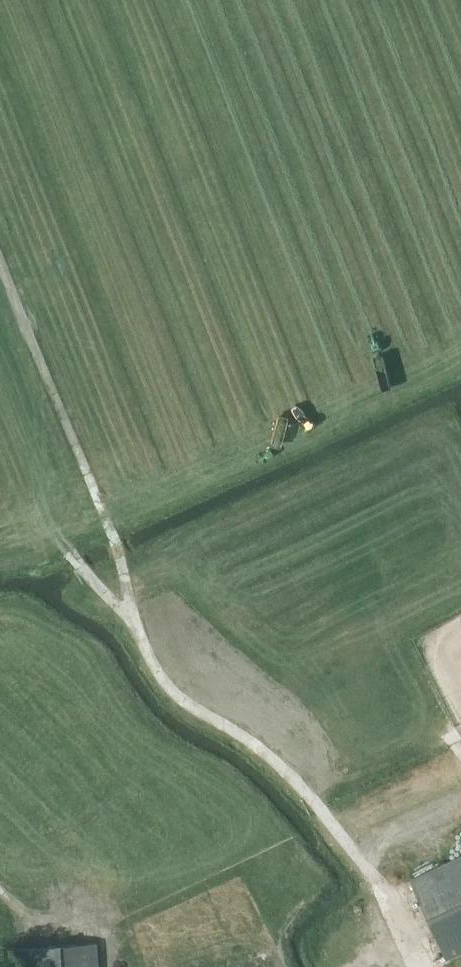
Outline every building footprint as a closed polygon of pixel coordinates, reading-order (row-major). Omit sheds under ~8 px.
[(410,880),(446,959),(460,953),(460,856),(410,880)] [(14,966),(94,966),(93,943),(13,948),(14,966)]
